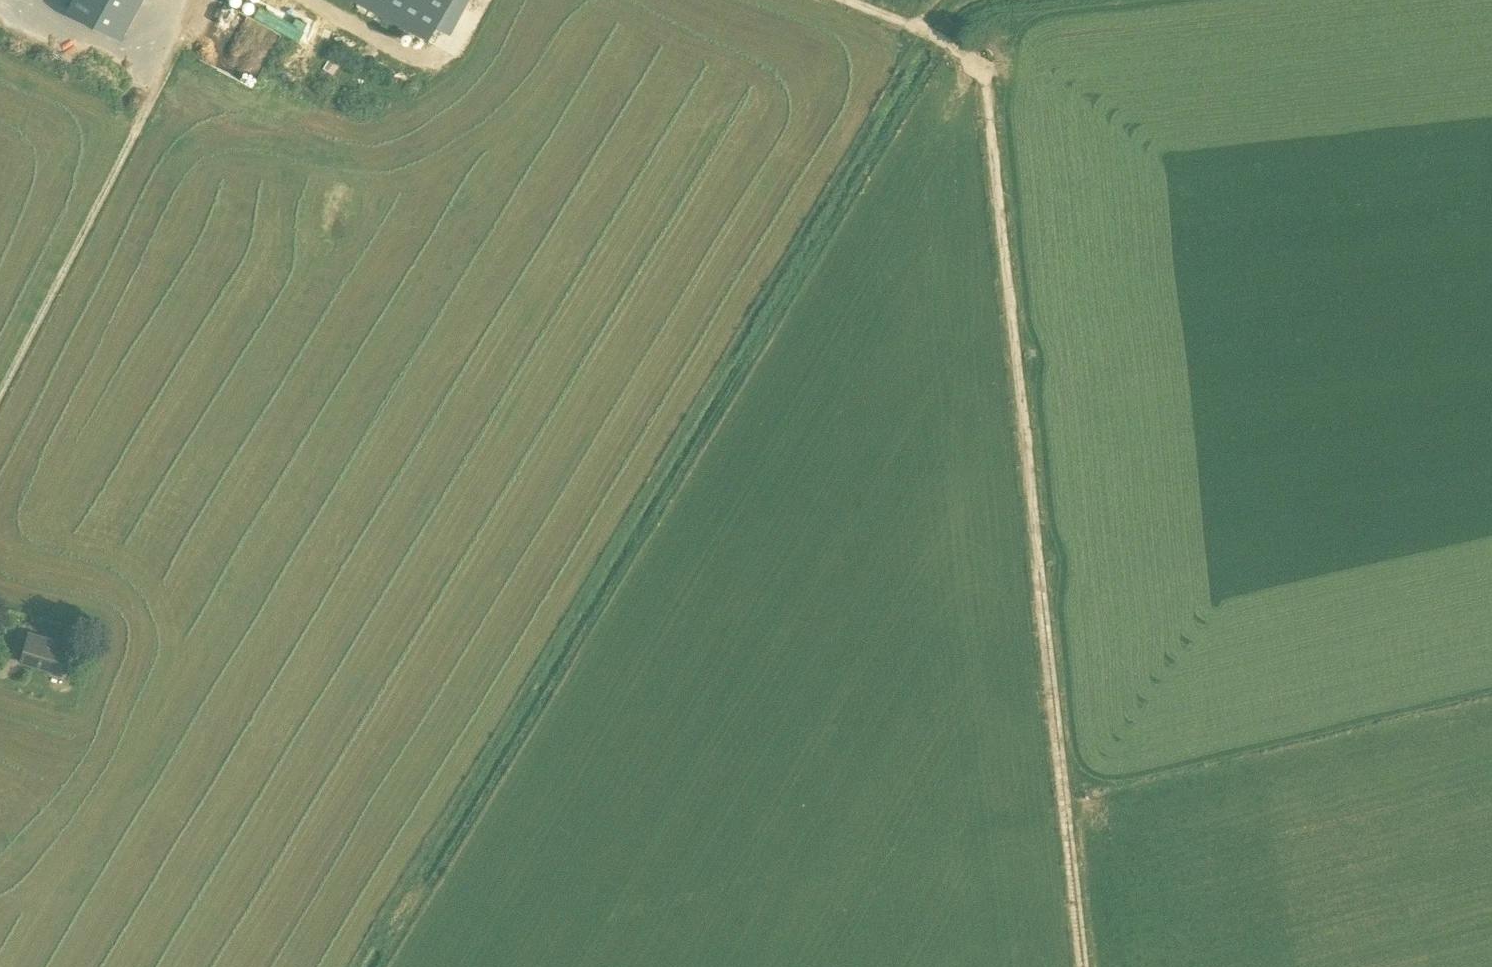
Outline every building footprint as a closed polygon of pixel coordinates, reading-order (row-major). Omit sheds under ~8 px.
[(11,0),(11,5),(21,6),(18,27),(29,29),(30,23),(35,24),(38,4),(11,0)] [(141,0),(72,0),(66,12),(124,38),(141,0)] [(428,35),(447,0),(364,0),(428,35)] [(334,99),(348,70),(256,27),(242,56),(334,99)] [(19,661),(59,672),(68,640),(28,629),(19,661)]
